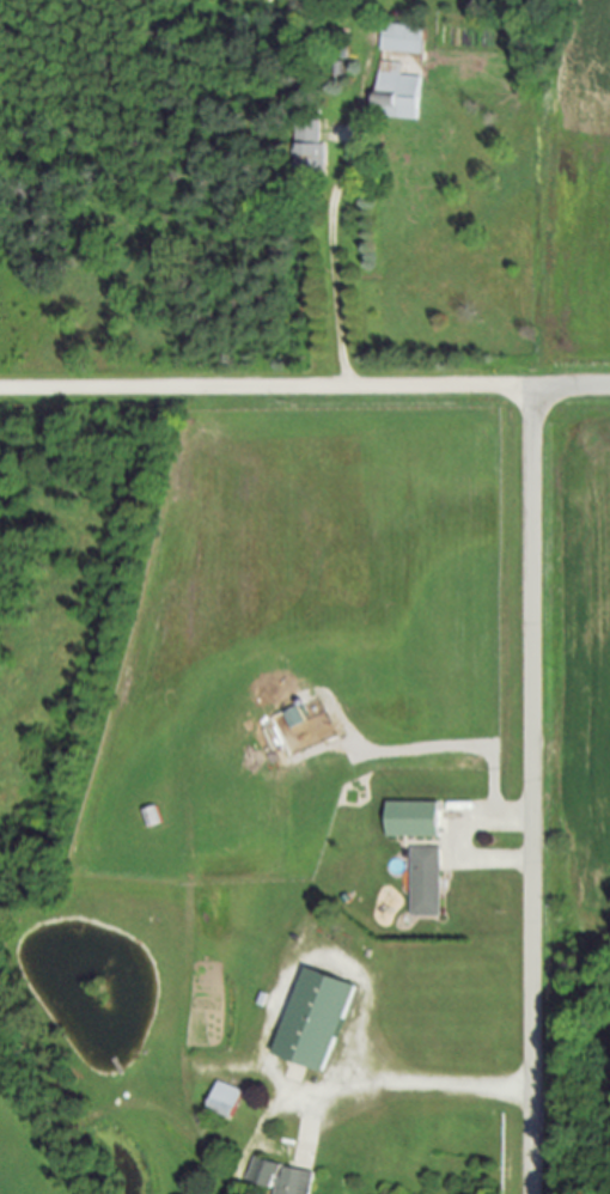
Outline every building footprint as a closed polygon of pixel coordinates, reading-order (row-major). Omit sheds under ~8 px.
[(425,29),(384,22),(380,49),(421,56),(425,29)] [(419,77),(400,75),(400,62),(378,61),(375,117),(417,119),(419,77)] [(321,121),(297,121),(296,174),(320,174),(321,121)] [(304,722),(297,705),(283,712),(290,728),(304,722)] [(439,836),(439,800),(388,801),(388,837),(439,836)] [(441,846),(411,846),(412,915),(442,915),(441,846)] [(325,1071),(356,983),(304,965),(274,1053),(325,1071)] [(232,1118),(243,1090),(219,1080),(207,1108),(232,1118)] [(314,1170),(253,1159),(249,1182),(275,1186),(274,1193),(310,1193),(314,1170)]
